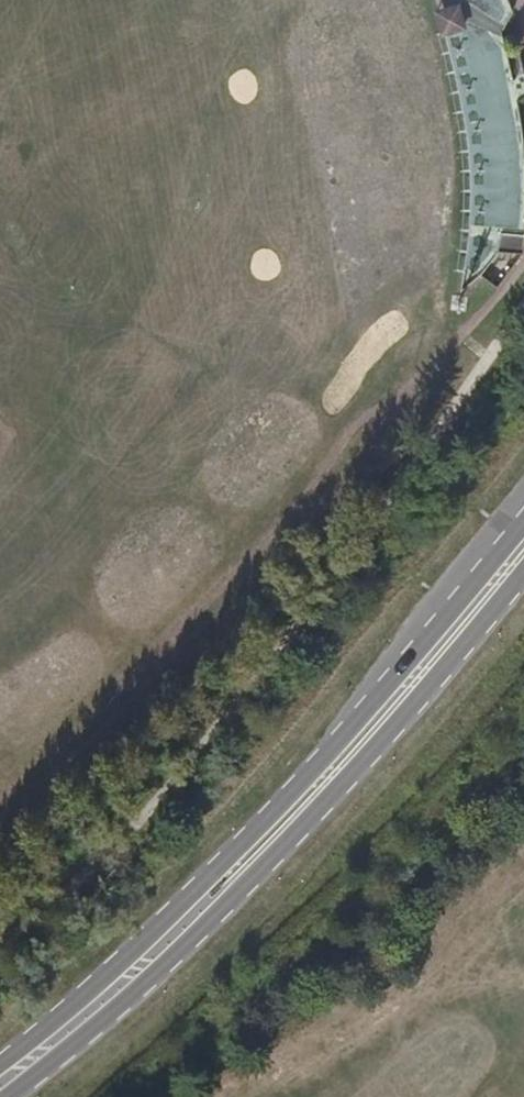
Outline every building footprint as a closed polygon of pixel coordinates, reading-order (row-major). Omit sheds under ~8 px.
[(465,3),(466,3),(498,10),(513,14),(515,14),(521,15),(516,0),(466,0),(465,3)] [(466,3),(465,3),(447,32),(454,33),(483,39),(498,10),(466,3)] [(503,43),(515,14),(513,14),(498,10),(483,39),(489,40),(503,43)] [(483,39),(454,33),(466,85),(475,144),(480,194),(477,230),(509,229),(508,159),(500,99),(489,40),(483,39)] [(477,230),(468,292),(506,251),(523,251),(523,102),(523,95),(509,44),(503,43),(489,40),(500,99),(508,159),(509,229),(477,230)]
